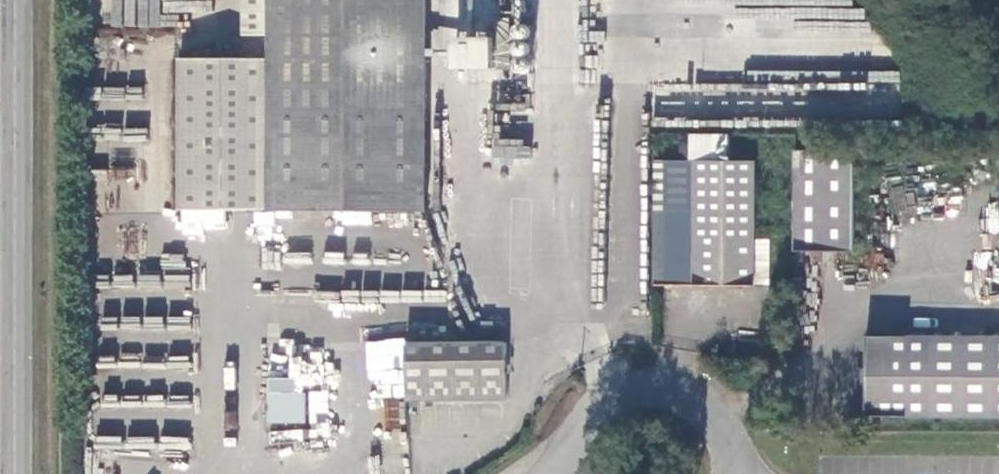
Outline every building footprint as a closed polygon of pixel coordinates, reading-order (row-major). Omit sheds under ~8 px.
[(211,0),(161,0),(161,10),(210,11),(211,0)] [(243,35),(268,36),(268,60),(178,59),(177,210),(424,212),(425,0),(243,0),(243,35)] [(90,27),(80,27),(80,44),(90,44),(90,27)] [(797,114),(881,114),(881,84),(766,84),(766,71),(751,71),(751,87),(747,87),(747,101),(772,101),(772,94),(797,94),(797,114)] [(529,156),(529,145),(493,145),(493,156),(529,156)] [(852,253),(851,151),(793,151),(792,253),(852,253)] [(752,287),(753,162),(693,162),(692,287),(752,287)] [(998,419),(998,338),(838,337),(837,417),(998,419)] [(404,402),(506,401),(505,344),(404,345),(404,402)] [(267,424),(302,425),(303,395),(267,395),(267,424)]
